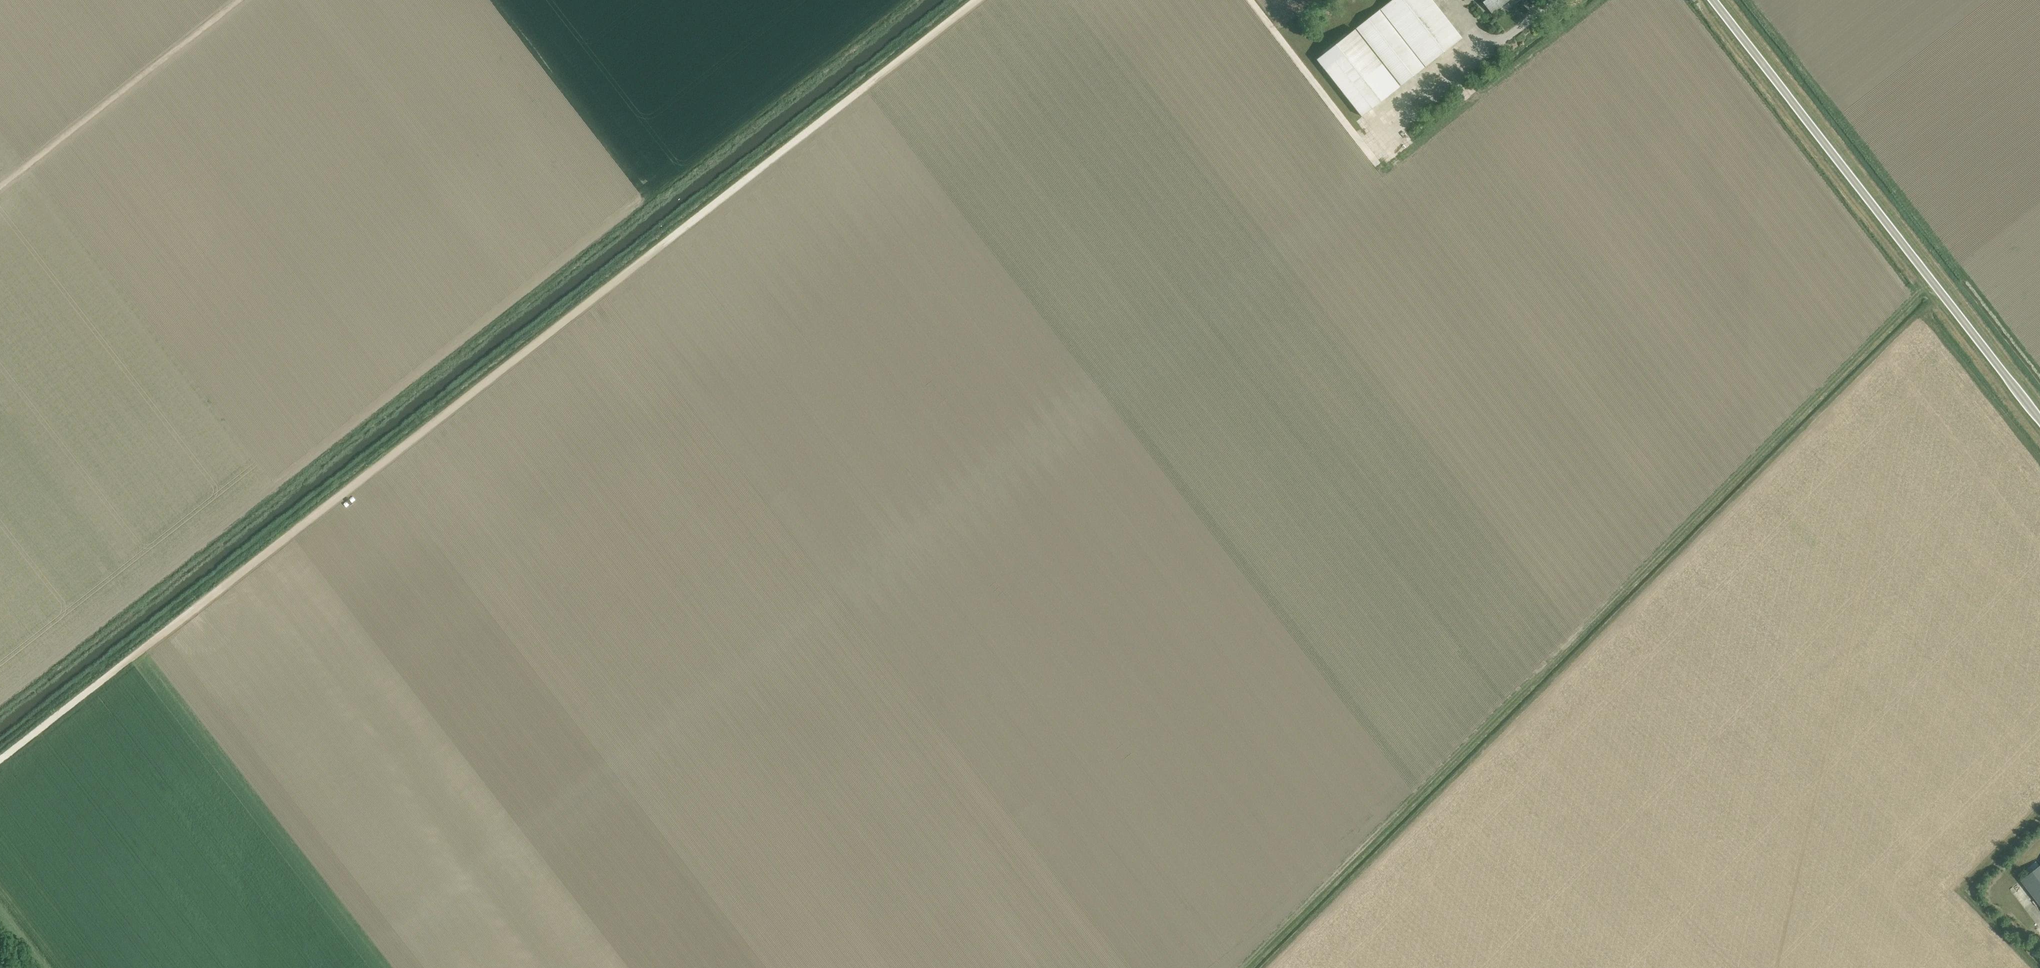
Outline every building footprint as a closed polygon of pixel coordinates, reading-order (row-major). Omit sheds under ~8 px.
[(1401,86),(1462,38),(1432,0),(1392,0),(1356,28),(1401,86)] [(1491,13),(1508,0),(1481,0),(1491,13)] [(1316,59),(1362,117),(1399,87),(1354,30),(1316,59)] [(1347,866),(1336,877),(1342,882),(1352,871),(1347,866)] [(2022,880),(2039,904),(2039,866),(2022,880)] [(2026,915),(2033,912),(2025,894),(2018,897),(2026,915)]
